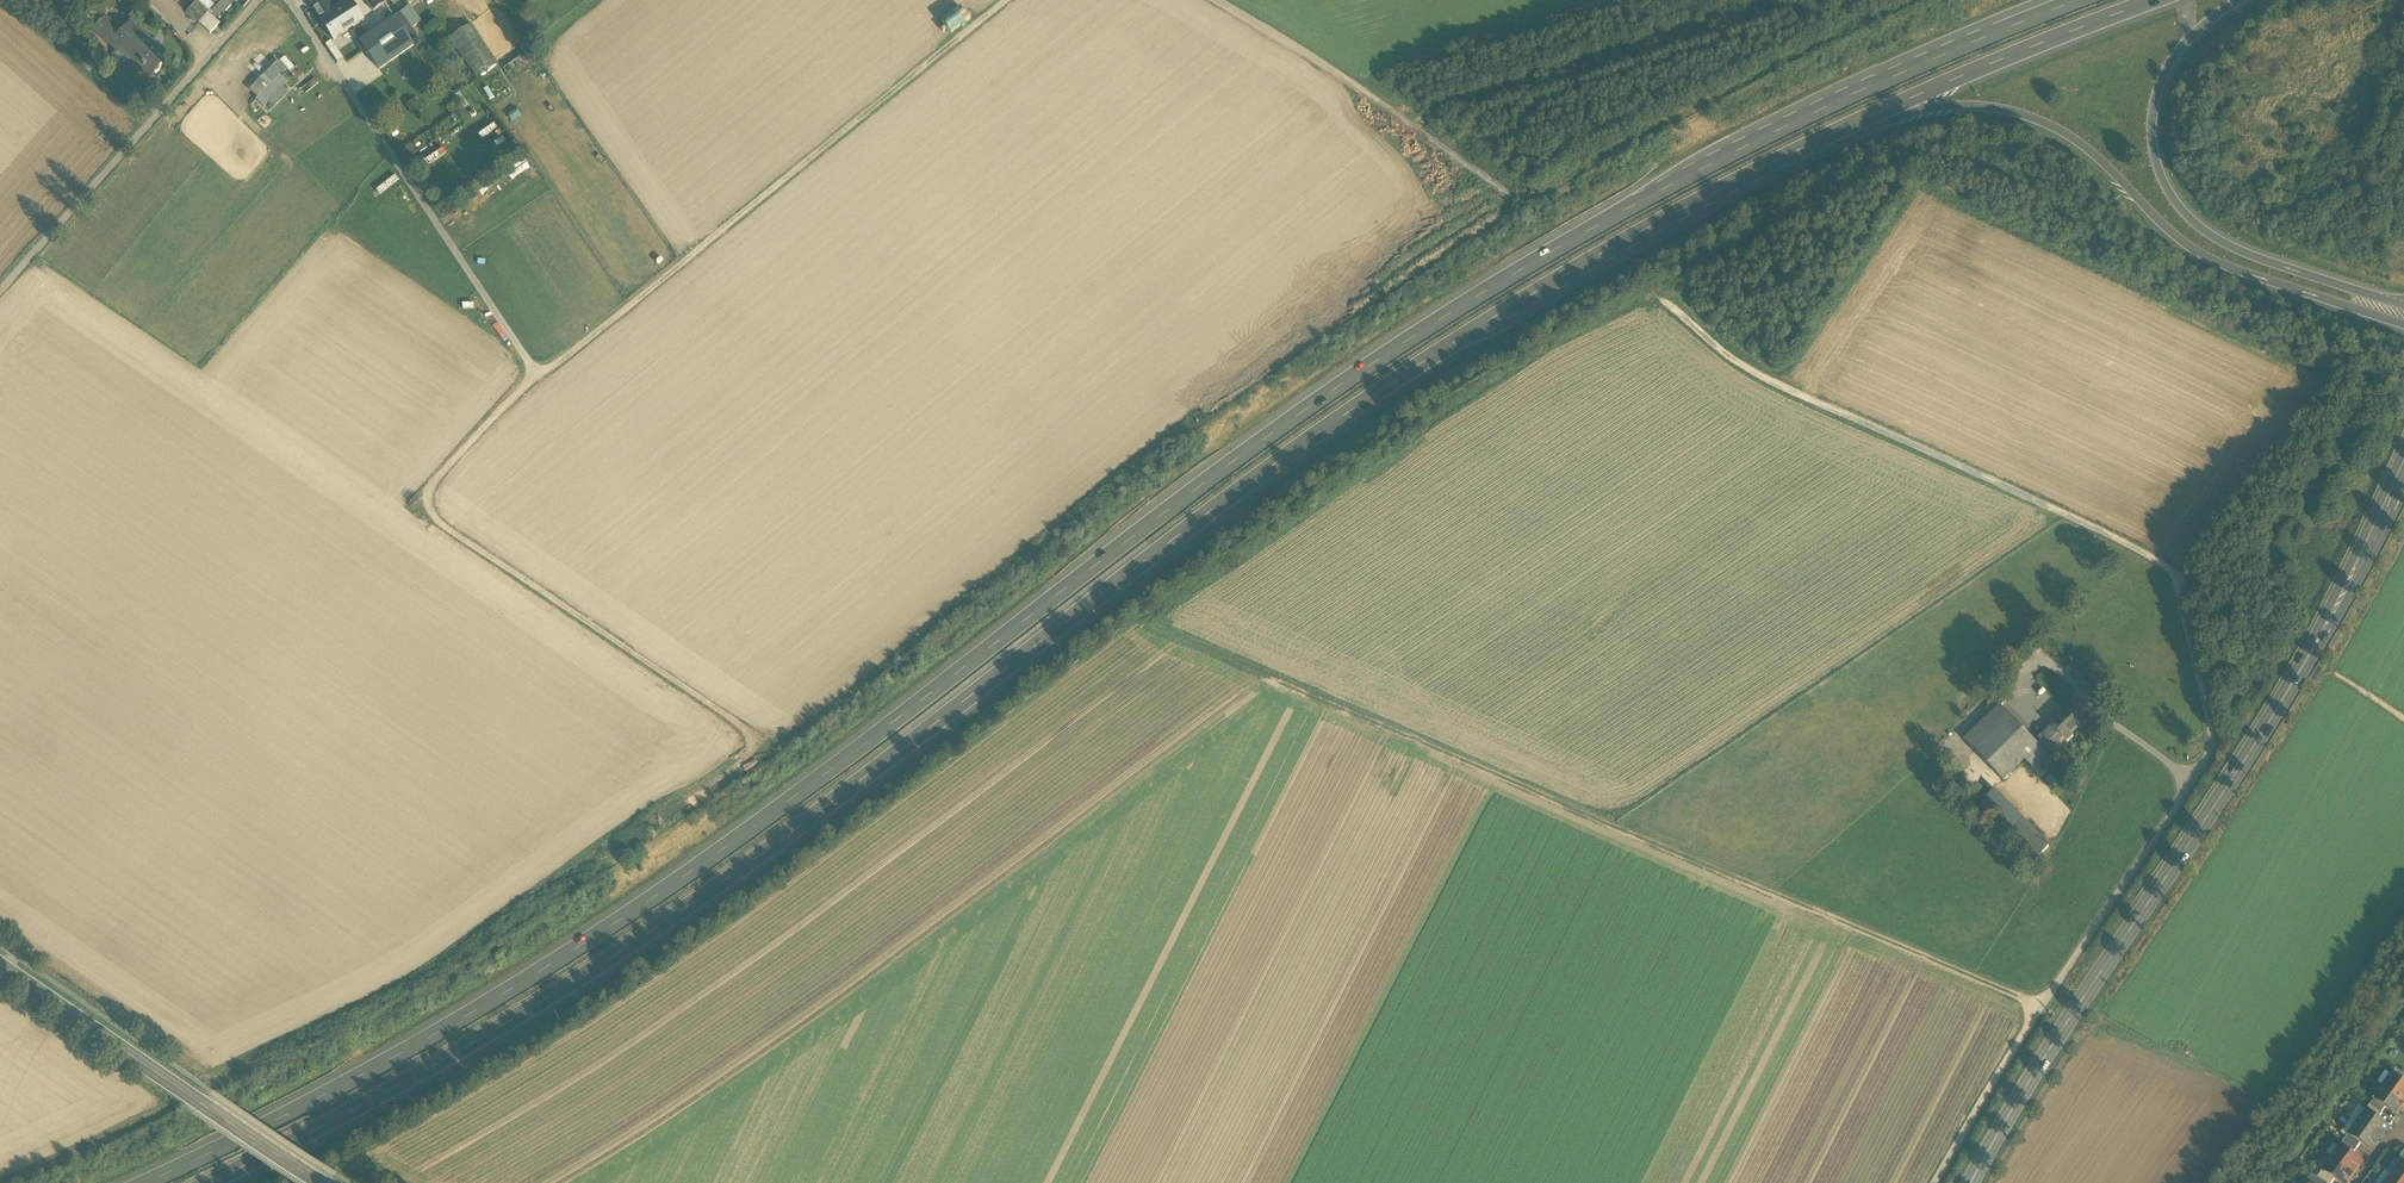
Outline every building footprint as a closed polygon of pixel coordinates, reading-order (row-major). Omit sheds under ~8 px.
[(200,0),(199,0),(196,2),(209,14),(210,15),(213,13),(217,8),(208,0),(204,4),(200,0)] [(217,8),(213,13),(220,18),(235,0),(223,0),(217,8)] [(316,14),(330,5),(327,0),(307,0),(316,14)] [(382,0),(365,0),(374,14),(387,6),(382,0)] [(199,24),(209,14),(196,2),(187,13),(199,24)] [(353,3),(336,13),(322,22),(333,41),(364,21),(353,3)] [(316,14),(322,22),(336,13),(330,4),(330,5),(316,14)] [(395,17),(412,40),(417,37),(412,30),(420,23),(408,8),(395,17)] [(209,14),(199,24),(210,34),(220,24),(210,15),(209,14)] [(395,18),(360,42),(379,70),(414,45),(395,18)] [(95,31),(106,42),(117,30),(105,19),(95,31)] [(448,39),(471,74),(494,58),(470,24),(448,39)] [(154,75),(155,76),(161,70),(160,69),(167,60),(158,51),(156,53),(144,42),(147,39),(131,25),(114,44),(127,56),(125,58),(141,72),(142,71),(142,72),(146,68),(154,75)] [(338,62),(344,58),(333,41),(326,45),(338,62)] [(278,61),(250,89),(257,97),(255,99),(264,107),(269,102),(273,106),(288,91),(283,87),(291,79),(283,71),(286,69),(278,61)] [(142,71),(141,72),(149,80),(154,75),(146,68),(142,72),(142,71)] [(456,115),(469,107),(461,92),(447,100),(456,115)] [(413,117),(423,109),(415,98),(404,106),(413,117)] [(1988,705),(1994,712),(2000,706),(2001,707),(2006,702),(1999,694),(1988,705)] [(2051,725),(2052,726),(2062,737),(2067,742),(2073,737),(2071,735),(2087,719),(2071,703),(2064,710),(2065,711),(2051,725)] [(1964,741),(2002,780),(2024,758),(2038,772),(2051,759),(2046,755),(2037,745),(2035,743),(2001,707),(2000,706),(1994,712),(1964,741)] [(2051,748),(2062,737),(2052,726),(2040,738),(2042,741),(2037,745),(2046,755),(2052,749),(2051,748)] [(1981,802),(2036,858),(2049,846),(1995,789),(1981,802)] [(2403,1083),(2403,1082),(2403,1075),(2396,1069),(2392,1075),(2403,1083)] [(2383,1087),(2403,1102),(2403,1084),(2403,1083),(2392,1075),(2383,1087)] [(2403,1106),(2403,1102),(2383,1087),(2374,1099),(2386,1107),(2397,1116),(2403,1106)] [(2370,1104),(2382,1113),(2386,1107),(2374,1099),(2370,1104)] [(2366,1111),(2378,1120),(2382,1114),(2370,1105),(2366,1111)] [(2366,1111),(2357,1123),(2380,1139),(2389,1127),(2378,1120),(2366,1111)] [(2372,1151),(2380,1139),(2357,1123),(2348,1135),(2361,1144),(2372,1151)] [(2348,1135),(2344,1141),(2356,1149),(2361,1144),(2348,1135)] [(2352,1155),(2356,1149),(2344,1141),(2340,1146),(2352,1155)] [(2340,1146),(2331,1158),(2354,1175),(2363,1163),(2352,1155),(2340,1146)] [(2354,1175),(2331,1158),(2322,1171),(2335,1179),(2340,1182),(2349,1182),(2354,1175)] [(2395,1159),(2386,1172),(2392,1176),(2401,1163),(2398,1161),(2395,1159)] [(2392,1176),(2401,1182),(2403,1182),(2403,1164),(2402,1163),(2401,1163),(2392,1176)] [(2317,1178),(2326,1182),(2332,1182),(2335,1179),(2322,1171),(2317,1178)] [(2392,1176),(2386,1172),(2378,1182),(2387,1182),(2392,1176)] [(2317,1178),(2312,1174),(2307,1182),(2309,1182),(2326,1182),(2317,1178)]
